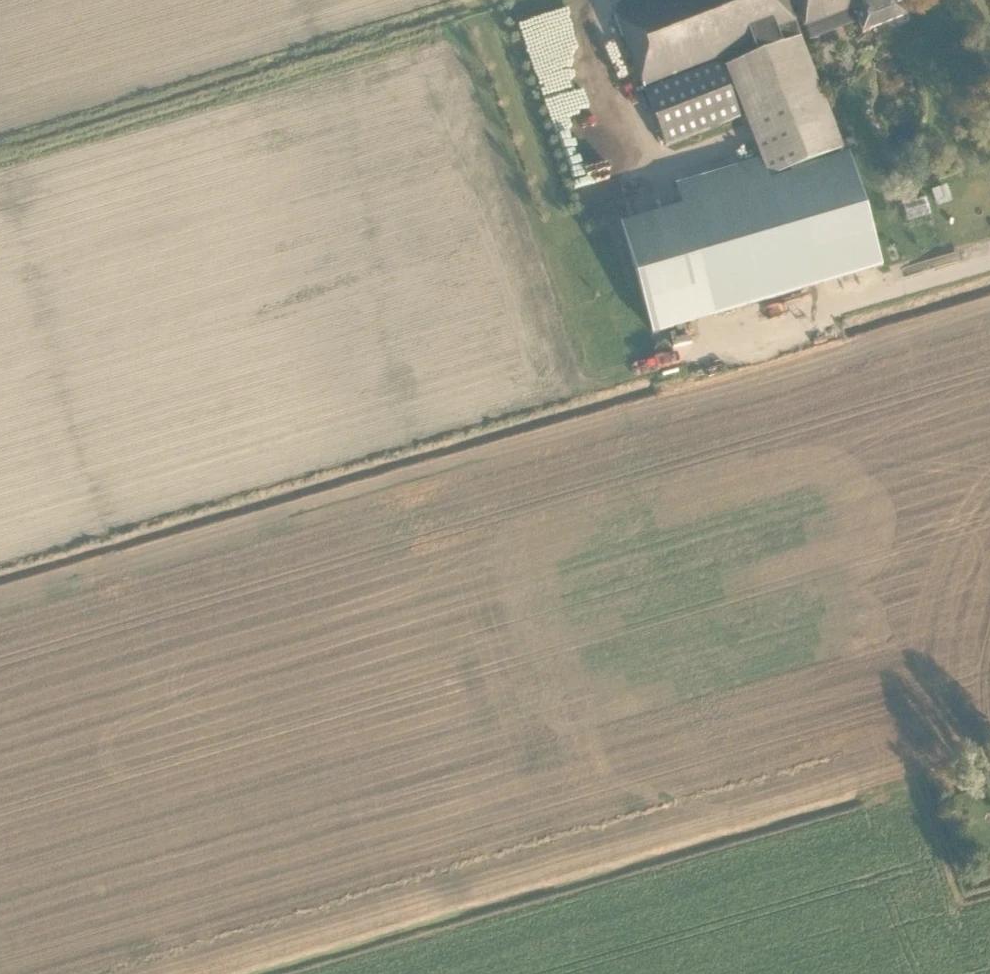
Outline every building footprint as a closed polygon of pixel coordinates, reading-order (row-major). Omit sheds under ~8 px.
[(723,72),(720,65),(798,35),(785,0),(646,0),(614,12),(666,148),(741,119),(723,72)] [(812,43),(860,24),(864,35),(905,19),(897,0),(795,0),(812,43)] [(725,68),(768,180),(844,150),(801,38),(725,68)] [(900,158),(915,177),(929,165),(915,146),(900,158)] [(620,225),(652,335),(882,267),(849,155),(790,172),(791,175),(768,182),(760,160),(676,185),(682,207),(620,225)] [(905,203),(910,221),(933,215),(928,197),(905,203)]
